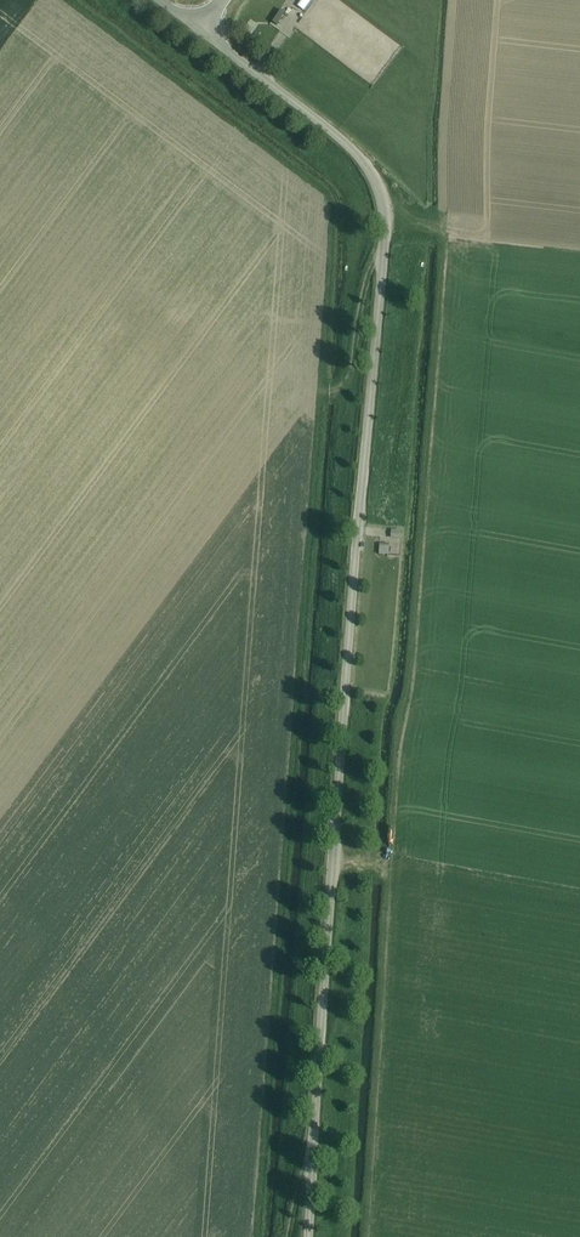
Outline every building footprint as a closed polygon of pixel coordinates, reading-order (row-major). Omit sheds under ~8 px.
[(281,9),(272,22),(277,26),(286,13),(281,9)] [(391,529),(391,537),(401,538),(402,529),(391,529)] [(379,543),(379,554),(389,554),(389,543),(379,543)]
